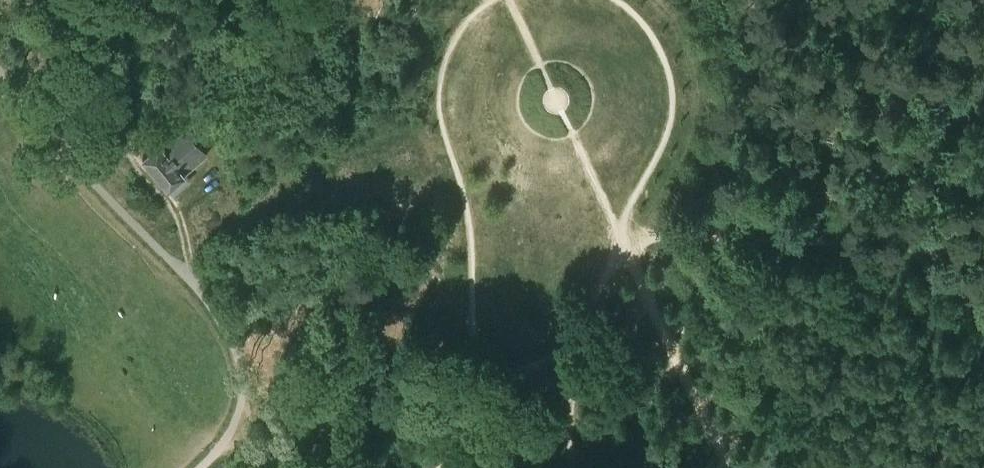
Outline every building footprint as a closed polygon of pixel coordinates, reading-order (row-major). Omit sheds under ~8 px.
[(213,108),(201,118),(207,125),(219,115),(213,108)] [(207,154),(181,123),(142,156),(173,193),(190,179),(185,172),(207,154)]
